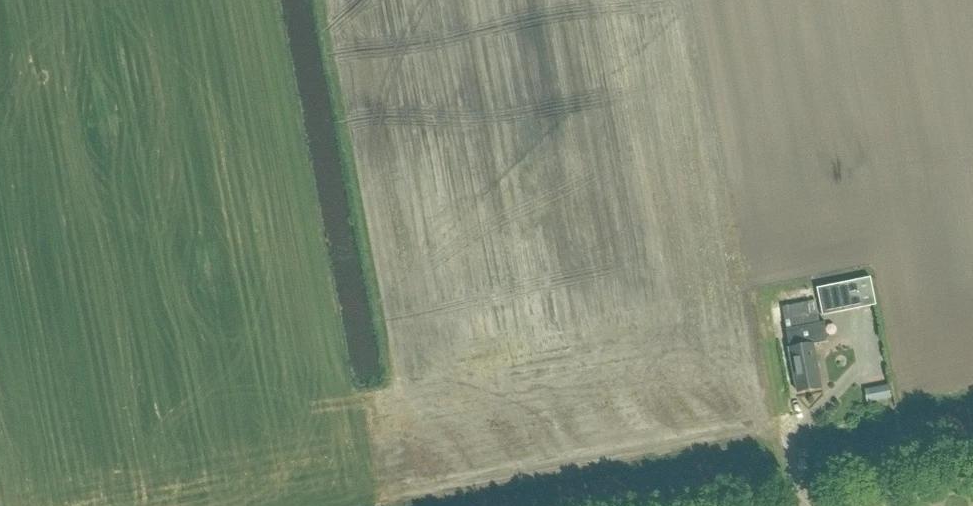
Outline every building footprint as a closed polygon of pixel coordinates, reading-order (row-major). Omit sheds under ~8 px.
[(822,315),(859,307),(854,282),(816,289),(822,315)] [(798,394),(822,390),(814,346),(828,343),(824,324),(787,332),(790,350),(789,350),(798,394)]
